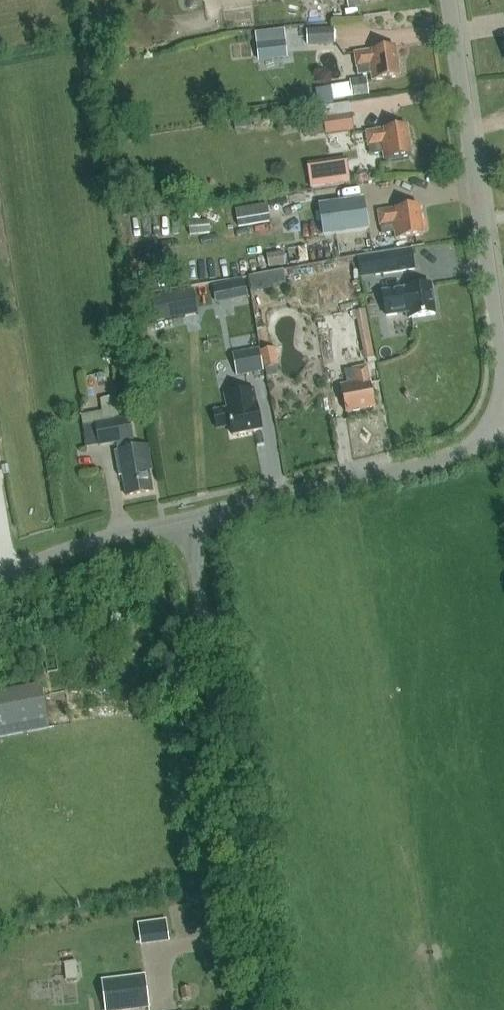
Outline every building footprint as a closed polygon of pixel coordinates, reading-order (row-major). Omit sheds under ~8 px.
[(347,8),(362,7),(361,0),(346,0),(347,8)] [(335,44),(334,28),(306,30),(307,45),(335,44)] [(258,58),(287,54),(285,31),(255,34),(258,58)] [(354,52),(356,67),(357,75),(372,73),(373,79),(398,76),(394,46),(354,52)] [(370,95),(367,77),(349,80),(350,83),(316,88),(319,106),(334,103),(333,101),(370,95)] [(309,137),(354,131),(352,114),(324,118),(322,107),(305,109),(309,137)] [(365,132),(367,146),(368,155),(383,153),(384,159),(411,156),(407,127),(365,132)] [(314,164),(315,186),(356,183),(354,160),(314,164)] [(364,198),(318,204),(323,236),(368,230),(364,198)] [(377,211),(379,225),(380,234),(395,232),(396,238),(422,235),(418,206),(377,211)] [(210,234),(209,220),(189,221),(190,235),(210,234)] [(411,250),(372,255),(375,275),(414,270),(411,250)] [(267,255),(268,268),(285,265),(283,252),(267,255)] [(283,270),(270,273),(273,286),(286,283),(283,270)] [(233,300),(248,297),(245,281),(230,284),(233,300)] [(381,291),(385,318),(406,315),(407,320),(437,316),(432,284),(381,291)] [(186,316),(184,302),(157,305),(158,319),(186,316)] [(356,311),(365,360),(374,358),(365,309),(356,311)] [(263,371),(259,348),(232,353),(237,376),(263,371)] [(344,369),(347,383),(341,385),(347,412),(376,405),(366,364),(344,369)] [(217,430),(230,427),(232,436),(262,429),(253,388),(224,395),(227,408),(213,411),(217,430)] [(120,406),(118,394),(104,396),(106,409),(120,406)] [(149,446),(133,448),(132,440),(134,440),(131,418),(117,420),(115,409),(81,415),(83,426),(97,424),(101,446),(116,443),(117,451),(116,451),(120,476),(124,476),(127,496),(154,491),(150,466),(153,466),(149,446)] [(48,730),(41,686),(0,693),(0,738),(48,730)] [(102,981),(105,1009),(127,1009),(149,1007),(145,975),(102,981)] [(190,988),(181,989),(182,999),(191,998),(190,988)]
